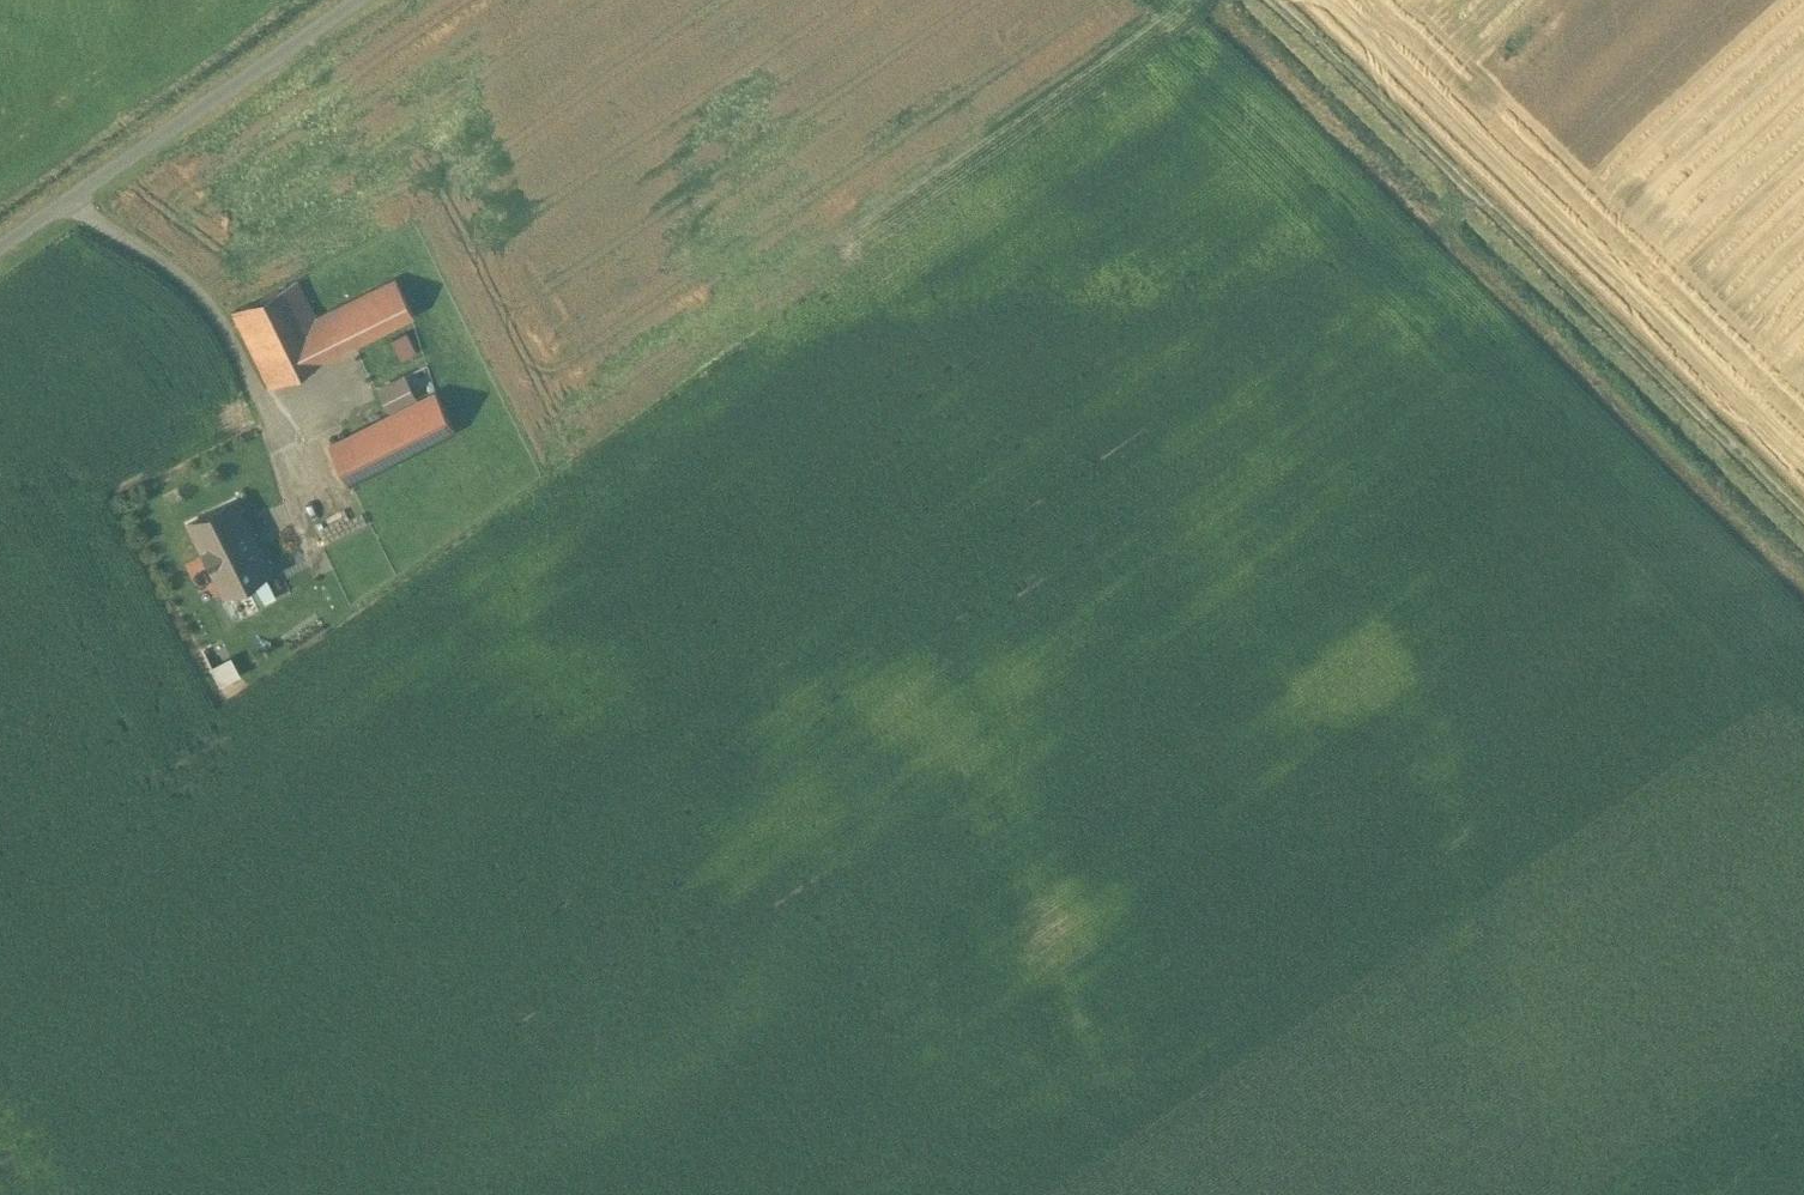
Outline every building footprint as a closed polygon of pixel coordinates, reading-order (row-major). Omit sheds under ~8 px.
[(288,284),(234,311),(271,385),(413,314),(395,279),(307,323),(288,284)] [(407,357),(423,350),(414,330),(398,337),(407,357)] [(396,407),(427,393),(416,369),(385,383),(396,407)] [(435,392),(331,445),(350,482),(454,430),(435,392)] [(236,500),(189,523),(223,593),(270,570),(236,500)]
